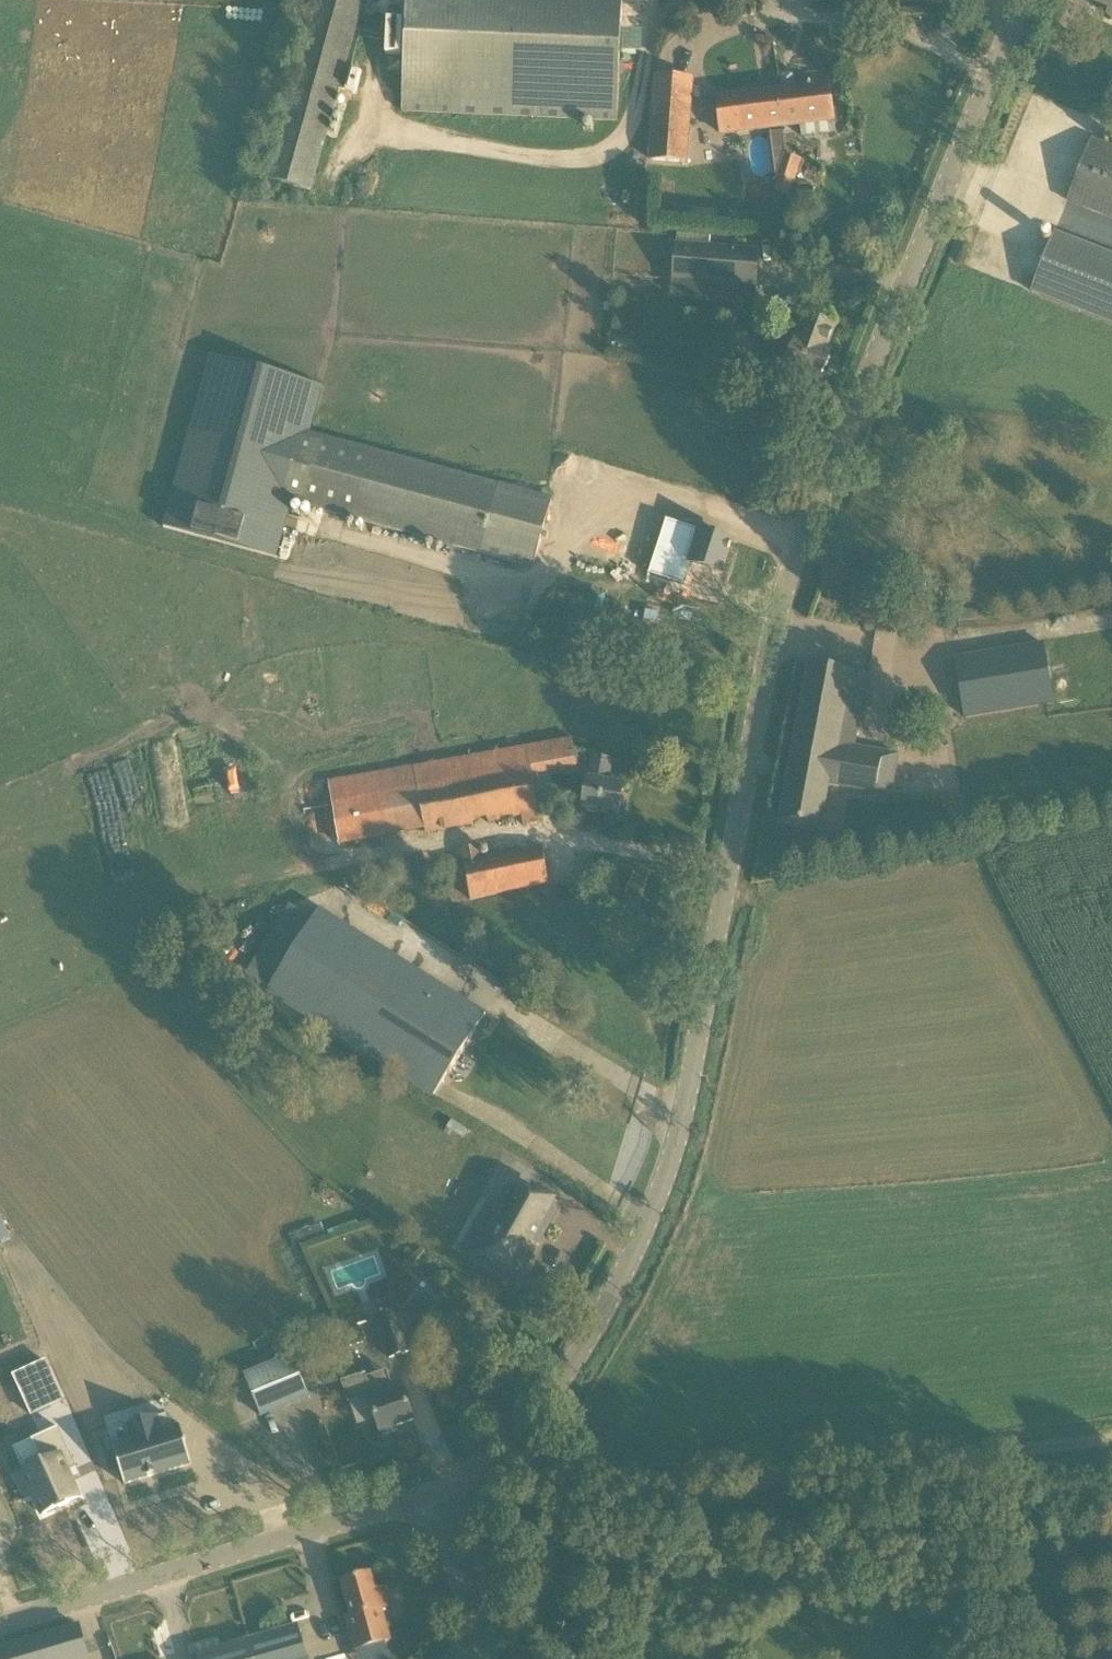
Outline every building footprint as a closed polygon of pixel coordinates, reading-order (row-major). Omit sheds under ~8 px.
[(311,191),(363,0),(314,0),(265,178),(311,191)] [(401,111),(617,121),(623,0),(406,0),(401,111)] [(1095,4),(1111,11),(1110,14),(1111,15),(1111,0),(1096,0),(1095,4)] [(717,98),(722,135),(834,121),(828,73),(804,76),(806,87),(736,96),(717,98)] [(688,164),(694,78),(655,75),(649,161),(688,164)] [(1091,141),(1068,200),(1111,217),(1111,150),(1091,141)] [(801,160),(784,155),(779,175),(774,191),(788,195),(792,181),(795,182),(801,160)] [(1032,292),(1111,324),(1111,255),(1055,233),(1032,292)] [(756,287),(758,252),(676,245),(673,281),(704,282),(703,297),(722,298),(723,284),(756,287)] [(835,327),(815,320),(801,315),(791,342),(785,340),(779,342),(774,356),(777,363),(786,367),(786,368),(820,381),(830,353),(826,351),(835,327)] [(276,558),(291,502),(321,510),(483,555),(533,568),(540,541),(551,501),(502,487),(310,434),(322,386),(210,356),(164,528),(276,558)] [(593,498),(589,511),(581,536),(647,559),(652,542),(672,549),(669,557),(722,574),(732,542),(701,532),(701,533),(680,526),(593,498)] [(1052,648),(957,659),(964,725),(1059,714),(1052,648)] [(781,820),(820,827),(821,827),(825,808),(828,786),(891,796),(898,755),(854,747),(857,732),(843,730),(853,673),(810,665),(781,820)] [(570,737),(548,741),(328,784),(340,846),(421,830),(422,836),(474,825),(475,821),(487,818),(490,822),(522,816),(523,824),(538,821),(529,776),(576,767),(570,737)] [(586,782),(581,811),(618,817),(623,786),(605,783),(609,762),(592,759),(588,782),(586,782)] [(522,889),(548,884),(541,848),(479,861),(477,847),(461,851),(470,900),(497,895),(496,890),(522,885),(522,889)] [(243,979),(267,994),(314,920),(291,905),(243,979)] [(399,1082),(401,1079),(433,1100),(486,1016),(320,910),(314,920),(267,994),(393,1074),(391,1077),(399,1082)] [(193,921),(199,936),(210,932),(204,916),(193,921)] [(518,1284),(530,1262),(521,1257),(522,1255),(524,1256),(530,1244),(529,1243),(530,1240),(539,1245),(561,1205),(532,1189),(521,1208),(524,1210),(520,1218),(490,1201),(480,1220),(499,1230),(481,1263),(518,1284)] [(533,1299),(525,1312),(536,1320),(544,1306),(533,1299)] [(400,1310),(377,1317),(390,1358),(413,1350),(400,1310)] [(347,1347),(361,1343),(363,1342),(358,1325),(342,1331),(347,1347)] [(309,1396),(292,1355),(244,1374),(261,1416),(309,1396)] [(404,1390),(393,1394),(391,1389),(393,1389),(387,1371),(367,1378),(359,1380),(358,1376),(341,1382),(349,1404),(356,1427),(376,1420),(380,1432),(382,1431),(384,1436),(398,1431),(397,1426),(414,1420),(404,1390)] [(54,1383),(22,1397),(30,1415),(62,1401),(54,1383)] [(133,1442),(113,1447),(125,1485),(192,1465),(180,1427),(172,1430),(167,1415),(128,1427),(133,1442)] [(66,1471),(76,1467),(57,1426),(30,1438),(32,1442),(42,1463),(23,1472),(16,1475),(26,1496),(33,1493),(42,1514),(78,1497),(70,1479),(66,1471)] [(811,1559),(798,1561),(800,1570),(813,1568),(811,1559)] [(355,1650),(375,1645),(388,1641),(380,1610),(386,1609),(381,1590),(375,1592),(370,1575),(343,1583),(353,1618),(347,1620),(355,1650)] [(248,1640),(197,1655),(198,1658),(308,1658),(298,1626),(248,1640)] [(79,1627),(0,1650),(0,1658),(89,1658),(79,1627)]
